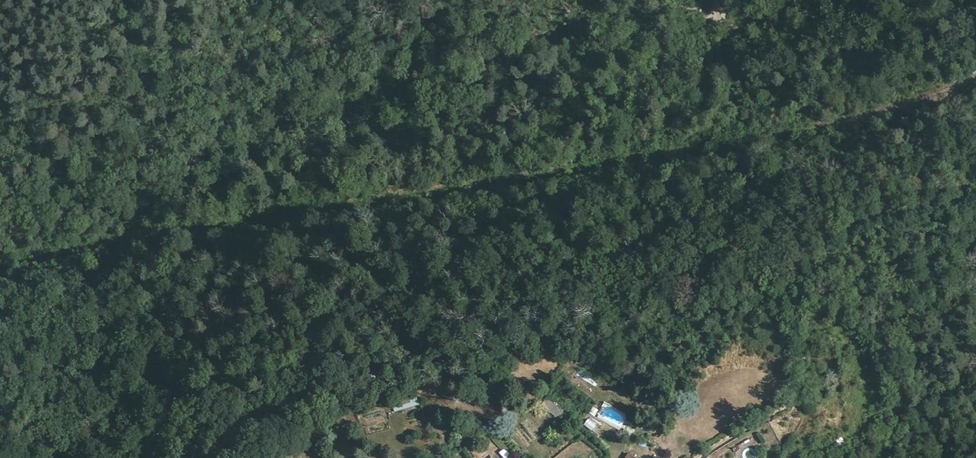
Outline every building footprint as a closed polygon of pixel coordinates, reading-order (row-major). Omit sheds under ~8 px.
[(561,423),(567,416),(549,400),(542,407),(561,423)] [(606,403),(599,415),(620,428),(628,415),(606,403)] [(583,426),(592,431),(596,425),(588,419),(583,426)] [(757,454),(747,447),(741,457),(742,457),(755,457),(757,454)]
